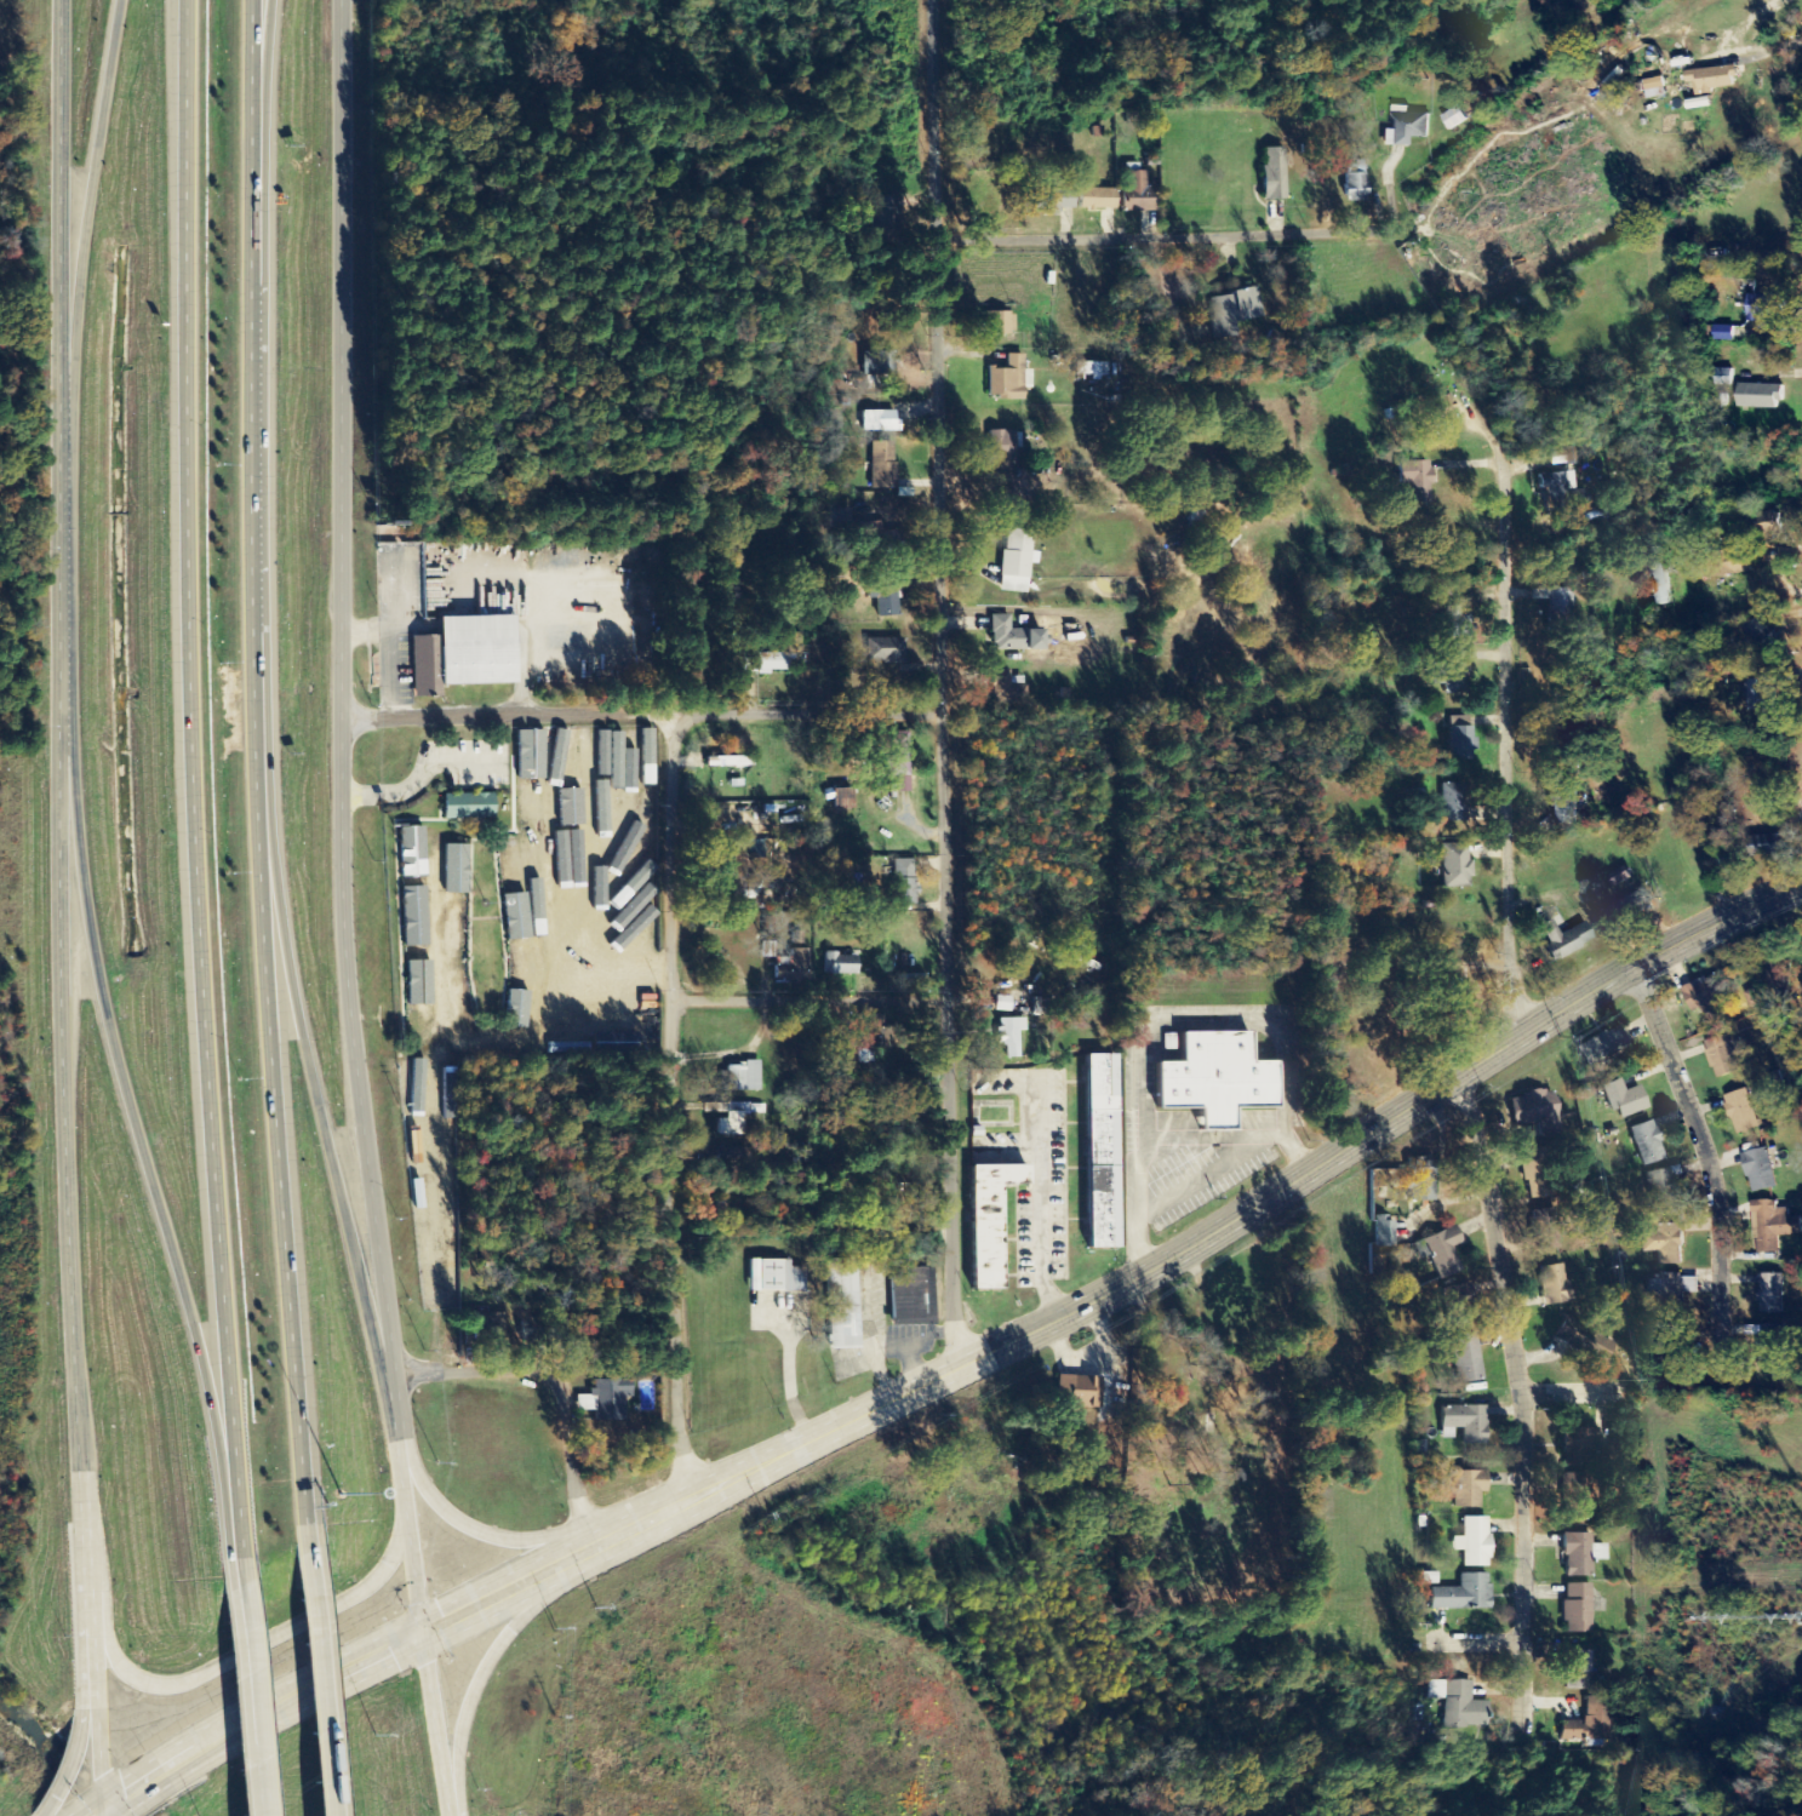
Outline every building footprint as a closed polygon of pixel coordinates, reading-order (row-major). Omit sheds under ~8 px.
[(1695,97),(1713,95),(1713,90),(1736,87),(1735,67),(1686,71),(1687,84),(1694,84),(1695,97)] [(1648,100),(1666,96),(1662,78),(1644,82),(1648,100)] [(1429,114),(1408,113),(1408,107),(1392,106),(1391,131),(1383,131),(1382,147),(1407,148),(1407,139),(1428,139),(1429,114)] [(1441,117),(1450,131),(1468,120),(1459,106),(1441,117)] [(1261,150),(1263,202),(1285,201),(1282,149),(1261,150)] [(1344,203),(1365,203),(1364,164),(1344,164),(1344,203)] [(1156,189),(1146,188),(1146,173),(1126,172),(1125,213),(1155,214),(1156,189)] [(1115,191),(1079,190),(1078,210),(1115,211),(1115,191)] [(893,199),(867,199),(868,226),(894,226),(893,199)] [(1261,319),(1256,290),(1206,298),(1212,340),(1233,337),(1231,324),(1261,319)] [(1749,320),(1787,319),(1786,296),(1748,296),(1749,320)] [(981,315),(981,336),(1013,335),(1013,314),(981,315)] [(894,388),(895,354),(864,353),(864,377),(880,377),(880,388),(894,388)] [(986,398),(996,398),(996,403),(1022,403),(1022,391),(1030,391),(1030,372),(1023,372),(1023,356),(1005,356),(1005,369),(987,369),(986,398)] [(1074,378),(1106,379),(1106,365),(1075,364),(1074,378)] [(1783,386),(1738,385),(1737,408),(1782,410),(1783,386)] [(897,412),(859,413),(860,434),(897,433),(897,412)] [(988,434),(988,463),(1013,463),(1013,450),(1019,450),(1019,433),(988,434)] [(894,443),(869,444),(870,491),(895,490),(894,443)] [(1550,467),(1566,466),(1565,452),(1548,454),(1550,467)] [(1399,486),(1407,486),(1408,505),(1430,504),(1428,462),(1398,463),(1399,486)] [(1538,490),(1545,490),(1546,507),(1587,506),(1586,492),(1573,492),(1573,474),(1538,475),(1538,490)] [(882,535),(880,523),(860,526),(863,548),(896,544),(895,533),(882,535)] [(1026,595),(1028,565),(1036,565),(1037,554),(1031,554),(1032,532),(1003,531),(1000,594),(1026,595)] [(1667,575),(1673,574),(1670,556),(1663,558),(1661,547),(1647,550),(1658,607),(1672,604),(1667,575)] [(898,618),(899,583),(869,582),(868,601),(877,601),(876,618),(898,618)] [(1463,603),(1445,604),(1446,640),(1470,639),(1469,616),(1463,616),(1463,603)] [(526,615),(448,618),(448,637),(422,638),(424,703),(451,701),(451,691),(528,688),(526,615)] [(991,652),(1026,652),(1027,631),(1009,631),(1009,617),(991,617),(991,652)] [(1742,624),(1752,658),(1773,652),(1770,643),(1776,641),(1773,630),(1768,631),(1764,618),(1742,624)] [(903,640),(865,641),(866,665),(904,664),(903,640)] [(742,676),(771,676),(771,672),(787,673),(788,656),(743,655),(742,676)] [(1442,694),(1465,693),(1464,665),(1435,666),(1436,687),(1442,687),(1442,694)] [(1008,672),(992,671),(991,706),(1020,706),(1020,686),(1008,686),(1008,672)] [(1747,712),(1773,710),(1772,680),(1746,681),(1747,712)] [(1470,718),(1448,719),(1449,762),(1472,761),(1470,718)] [(654,730),(633,730),(634,789),(655,788),(654,730)] [(516,732),(516,786),(537,785),(536,731),(516,732)] [(552,770),(551,731),(539,731),(541,770),(552,770)] [(576,731),(555,731),(556,774),(577,774),(576,731)] [(593,733),(580,732),(579,790),(591,790),(593,733)] [(907,734),(883,735),(884,778),(895,778),(895,794),(909,794),(907,734)] [(751,769),(751,759),(713,759),(713,769),(751,769)] [(579,781),(558,782),(559,824),(580,824),(579,781)] [(1441,823),(1464,823),(1463,785),(1440,786),(1441,823)] [(541,787),(517,786),(516,833),(540,833),(541,787)] [(833,792),(834,812),(852,811),(851,791),(833,792)] [(581,852),(594,852),(593,792),(581,792),(581,852)] [(443,821),(493,820),(493,795),(442,796),(443,821)] [(543,857),(554,857),(554,799),(542,799),(543,857)] [(654,805),(645,799),(610,843),(618,849),(654,805)] [(650,831),(642,823),(608,860),(616,868),(650,831)] [(400,878),(423,878),(422,828),(398,828),(400,878)] [(560,874),(580,874),(580,831),(559,831),(560,874)] [(525,895),(537,894),(536,837),(524,837),(525,895)] [(523,886),(521,841),(498,842),(499,887),(523,886)] [(1468,845),(1440,846),(1442,889),(1470,888),(1468,845)] [(466,896),(467,847),(444,847),(443,896),(466,896)] [(593,853),(581,853),(582,877),(557,878),(557,914),(594,913),(593,853)] [(655,867),(646,859),(613,896),(621,904),(655,867)] [(913,861),(891,862),(892,907),(914,906),(913,861)] [(741,900),(750,899),(750,892),(756,891),(754,874),(738,876),(741,900)] [(401,890),(402,949),(427,949),(425,889),(401,890)] [(505,942),(526,941),(524,898),(503,899),(505,942)] [(530,899),(532,953),(544,953),(542,898),(530,899)] [(1606,912),(1615,926),(1633,915),(1625,901),(1606,912)] [(466,906),(443,905),(442,954),(465,954),(466,906)] [(1552,962),(1593,945),(1584,924),(1557,936),(1551,922),(1537,927),(1552,962)] [(1766,940),(1767,993),(1795,993),(1795,940),(1766,940)] [(532,987),(531,945),(508,946),(510,988),(532,987)] [(809,984),(808,951),(790,952),(790,960),(775,960),(775,985),(809,984)] [(823,977),(857,976),(856,955),(823,956),(823,977)] [(405,1018),(429,1017),(427,957),(403,958),(405,1018)] [(1682,990),(1693,1014),(1700,1010),(1703,1018),(1722,1009),(1717,999),(1733,993),(1724,974),(1707,981),(1706,979),(1682,990)] [(855,1065),(882,1064),(881,1016),(853,1016),(855,1065)] [(1573,1049),(1585,1072),(1615,1055),(1613,1050),(1647,1032),(1638,1016),(1603,1037),(1602,1033),(1573,1049)] [(996,1021),(997,1048),(1004,1048),(1004,1060),(1018,1060),(1017,1033),(1024,1033),(1024,1020),(996,1021)] [(1146,1106),(1190,1106),(1190,1129),(1226,1129),(1226,1107),(1270,1107),(1270,1059),(1246,1060),(1246,1030),(1160,1031),(1161,1049),(1171,1049),(1171,1060),(1146,1060),(1146,1106)] [(589,1033),(589,1054),(631,1055),(631,1034),(589,1033)] [(1675,1047),(1681,1061),(1706,1052),(1717,1081),(1740,1072),(1738,1066),(1740,1065),(1735,1054),(1734,1054),(1727,1036),(1710,1042),(1707,1035),(1675,1047)] [(1084,1057),(1086,1251),(1117,1251),(1114,1057),(1084,1057)] [(758,1093),(759,1063),(743,1063),(743,1068),(725,1068),(725,1093),(758,1093)] [(421,1066),(400,1069),(407,1112),(428,1109),(421,1066)] [(1600,1088),(1609,1113),(1615,1111),(1619,1121),(1647,1111),(1640,1087),(1623,1093),(1619,1081),(1600,1088)] [(1506,1104),(1510,1128),(1558,1122),(1555,1094),(1548,1095),(1546,1090),(1520,1094),(1521,1101),(1506,1104)] [(1724,1098),(1738,1136),(1760,1128),(1746,1090),(1724,1098)] [(717,1138),(742,1138),(743,1116),(749,1116),(750,1105),(725,1104),(725,1121),(717,1121),(717,1138)] [(413,1178),(435,1177),(432,1120),(409,1121),(413,1178)] [(1629,1130),(1641,1169),(1665,1161),(1659,1145),(1661,1144),(1657,1129),(1653,1130),(1651,1123),(1629,1130)] [(1521,1152),(1522,1161),(1517,1162),(1521,1182),(1526,1181),(1529,1201),(1556,1196),(1546,1147),(1521,1152)] [(1741,1155),(1747,1179),(1750,1179),(1754,1193),(1777,1187),(1768,1148),(1741,1155)] [(1407,1164),(1407,1181),(1402,1181),(1402,1192),(1406,1192),(1406,1203),(1431,1203),(1432,1164),(1407,1164)] [(969,1168),(970,1293),(1001,1292),(1000,1186),(1027,1186),(1027,1168),(969,1168)] [(1643,1176),(1653,1220),(1674,1215),(1670,1196),(1677,1195),(1674,1178),(1670,1179),(1669,1170),(1643,1176)] [(1754,1203),(1754,1230),(1756,1230),(1756,1255),(1779,1254),(1779,1238),(1801,1237),(1801,1218),(1790,1218),(1790,1209),(1779,1209),(1779,1203),(1754,1203)] [(1529,1214),(1537,1254),(1561,1249),(1560,1239),(1567,1238),(1563,1221),(1555,1224),(1552,1209),(1529,1214)] [(1374,1218),(1373,1248),(1392,1249),(1394,1224),(1385,1224),(1385,1218),(1374,1218)] [(1654,1226),(1655,1233),(1640,1234),(1641,1254),(1658,1253),(1659,1266),(1681,1265),(1680,1249),(1683,1249),(1682,1232),(1680,1232),(1678,1224),(1654,1226)] [(1419,1242),(1437,1282),(1459,1272),(1449,1249),(1460,1244),(1453,1227),(1419,1242)] [(858,1350),(855,1261),(825,1262),(828,1352),(858,1350)] [(803,1270),(788,1270),(788,1263),(748,1262),(748,1293),(802,1294),(803,1270)] [(1539,1270),(1545,1308),(1574,1304),(1571,1282),(1566,1282),(1562,1266),(1539,1270)] [(890,1279),(891,1323),(933,1322),(931,1270),(903,1270),(903,1279),(890,1279)] [(1660,1274),(1660,1282),(1647,1282),(1647,1308),(1682,1308),(1682,1283),(1680,1283),(1680,1274),(1660,1274)] [(1761,1276),(1761,1289),(1757,1289),(1757,1304),(1761,1304),(1761,1316),(1784,1316),(1784,1276),(1761,1276)] [(1440,1290),(1446,1329),(1469,1327),(1466,1308),(1472,1308),(1469,1285),(1440,1290)] [(547,1316),(547,1323),(532,1323),(533,1341),(570,1341),(570,1316),(547,1316)] [(1566,1318),(1555,1341),(1606,1367),(1618,1344),(1566,1318)] [(1658,1322),(1658,1364),(1686,1364),(1687,1322),(1658,1322)] [(1761,1327),(1761,1369),(1787,1370),(1787,1327),(1761,1327)] [(1447,1340),(1455,1387),(1482,1382),(1474,1335),(1447,1340)] [(645,1380),(630,1380),(630,1369),(606,1369),(606,1388),(602,1388),(602,1396),(589,1396),(589,1411),(610,1411),(610,1421),(635,1421),(635,1397),(645,1397),(645,1380)] [(1440,1408),(1440,1431),(1461,1431),(1461,1448),(1484,1448),(1484,1409),(1440,1408)] [(1562,1432),(1562,1470),(1596,1470),(1597,1432),(1562,1432)] [(1451,1473),(1451,1511),(1478,1511),(1478,1495),(1484,1495),(1486,1473),(1451,1473)] [(1563,1477),(1562,1523),(1589,1524),(1590,1477),(1563,1477)] [(1460,1518),(1460,1539),(1451,1539),(1451,1553),(1460,1553),(1460,1569),(1486,1569),(1486,1562),(1489,1562),(1489,1537),(1486,1537),(1486,1519),(1460,1518)] [(1562,1535),(1562,1557),(1564,1557),(1564,1579),(1590,1579),(1591,1535),(1562,1535)] [(1458,1576),(1458,1589),(1428,1589),(1428,1612),(1489,1612),(1489,1586),(1486,1586),(1486,1576),(1458,1576)] [(1564,1586),(1564,1603),(1561,1603),(1561,1623),(1563,1623),(1563,1634),(1590,1634),(1590,1586),(1564,1586)] [(1563,1654),(1562,1692),(1586,1692),(1586,1654),(1563,1654)] [(1445,1683),(1445,1701),(1425,1701),(1426,1731),(1465,1731),(1465,1729),(1488,1729),(1488,1703),(1470,1703),(1470,1683),(1445,1683)] [(1585,1700),(1585,1719),(1583,1719),(1583,1728),(1580,1728),(1580,1723),(1560,1723),(1560,1743),(1611,1743),(1611,1700),(1585,1700)]
